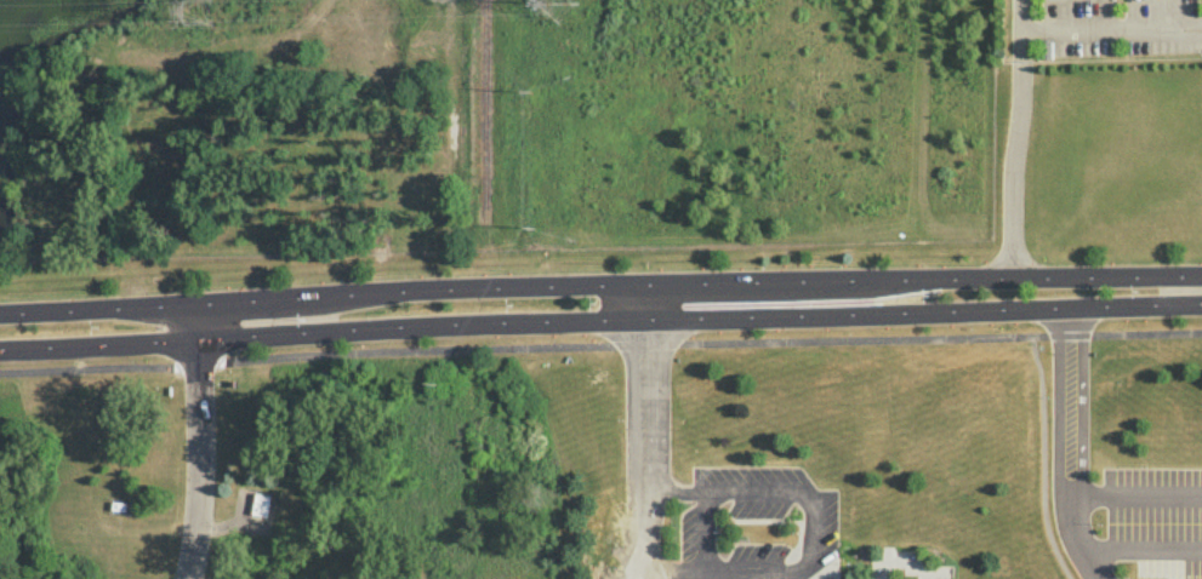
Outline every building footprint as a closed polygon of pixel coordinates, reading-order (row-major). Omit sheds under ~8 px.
[(268,516),(272,494),(256,492),(252,513),(268,516)]
